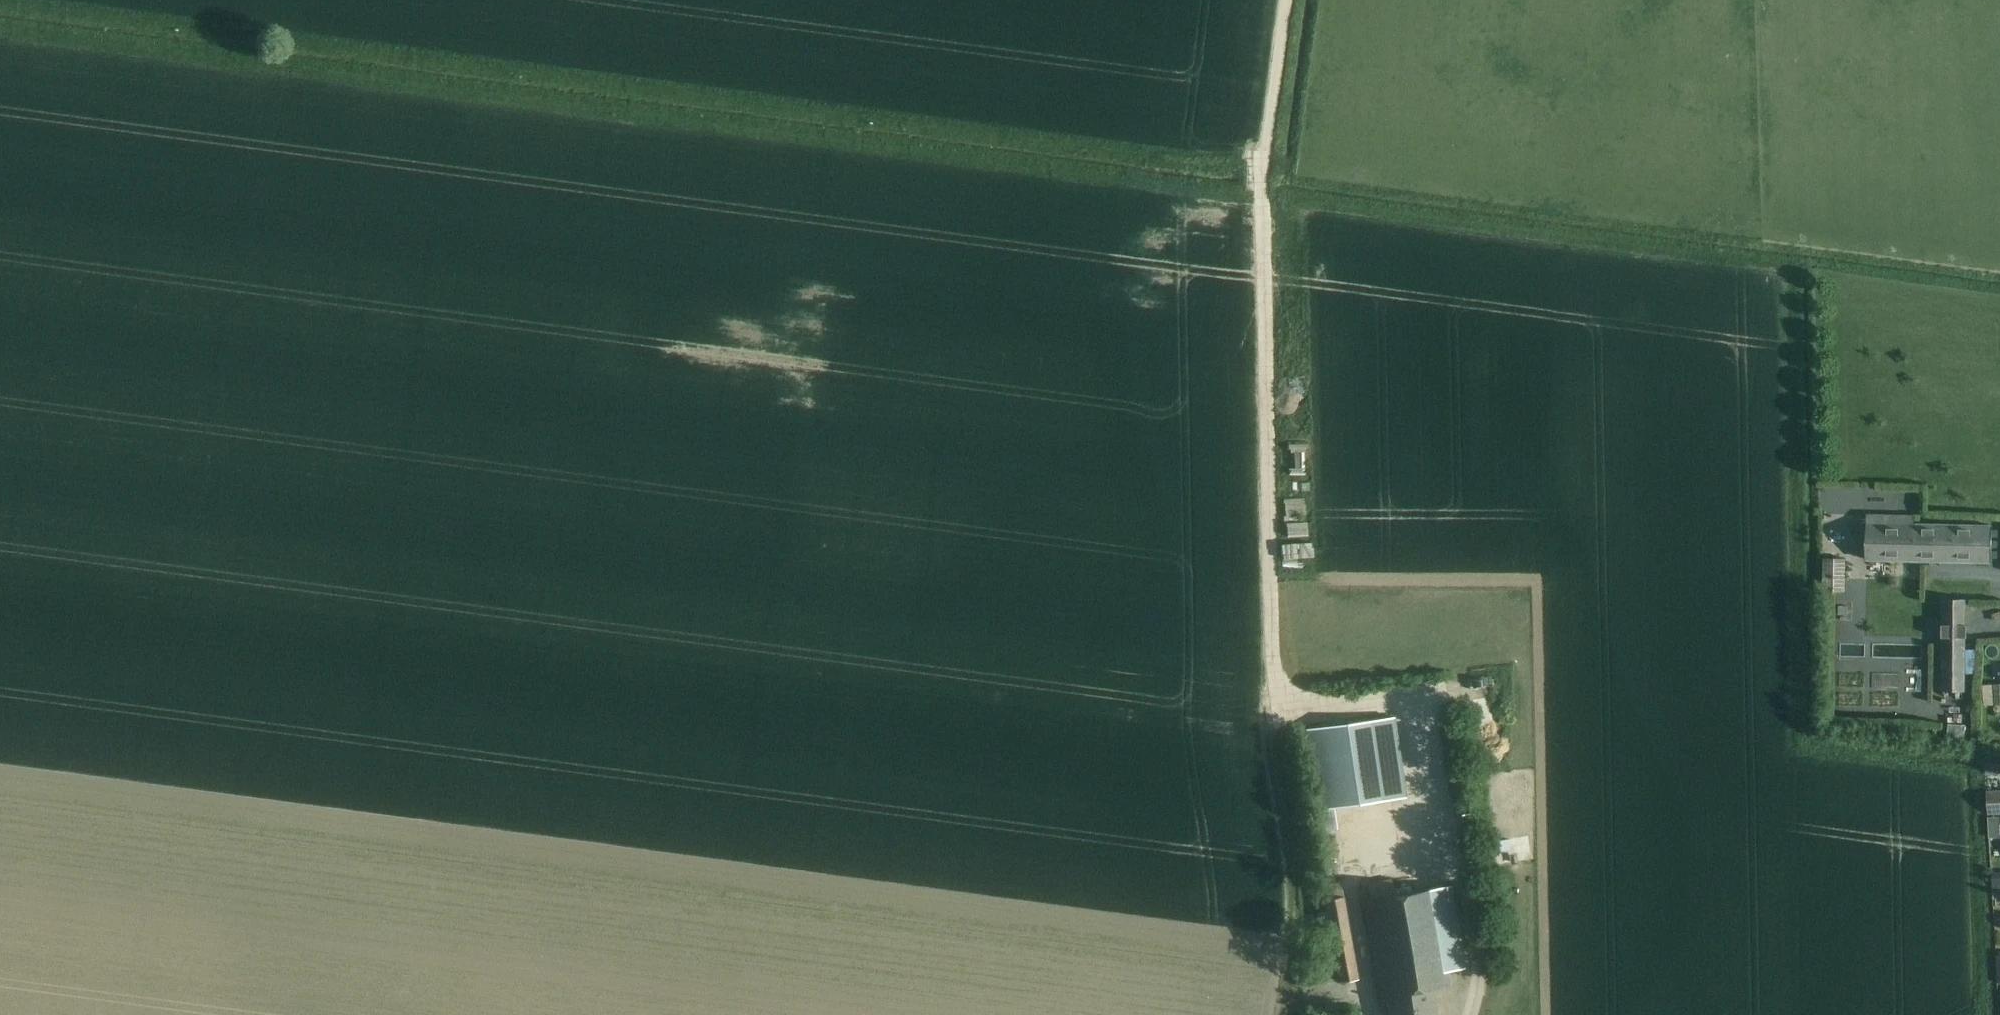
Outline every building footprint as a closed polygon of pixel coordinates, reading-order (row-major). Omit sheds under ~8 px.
[(1867,559),(1966,560),(1991,561),(1992,524),(1915,523),(1915,516),(1867,515),(1867,559)] [(1823,558),(1822,591),(1844,592),(1845,559),(1823,558)] [(1964,690),(1965,599),(1945,598),(1943,690),(1964,690)] [(1394,718),(1307,730),(1321,830),(1337,828),(1333,805),(1405,795),(1394,718)] [(1985,769),(1986,769),(1985,774),(1996,775),(1996,770),(1999,771),(1999,758),(1987,756),(1985,769)] [(1989,813),(1999,812),(1999,791),(1988,792),(1989,813)] [(1988,816),(1988,826),(1999,826),(1999,824),(1999,815),(1988,816)] [(1991,872),(1992,888),(1999,887),(1999,871),(1991,872)] [(1390,1014),(1436,1014),(1431,988),(1450,985),(1448,971),(1465,968),(1450,885),(1394,895),(1391,879),(1368,883),(1371,900),(1365,901),(1382,997),(1386,996),(1390,1014)] [(1338,981),(1356,978),(1340,883),(1321,886),(1325,912),(1316,913),(1326,970),(1336,968),(1338,981)]
